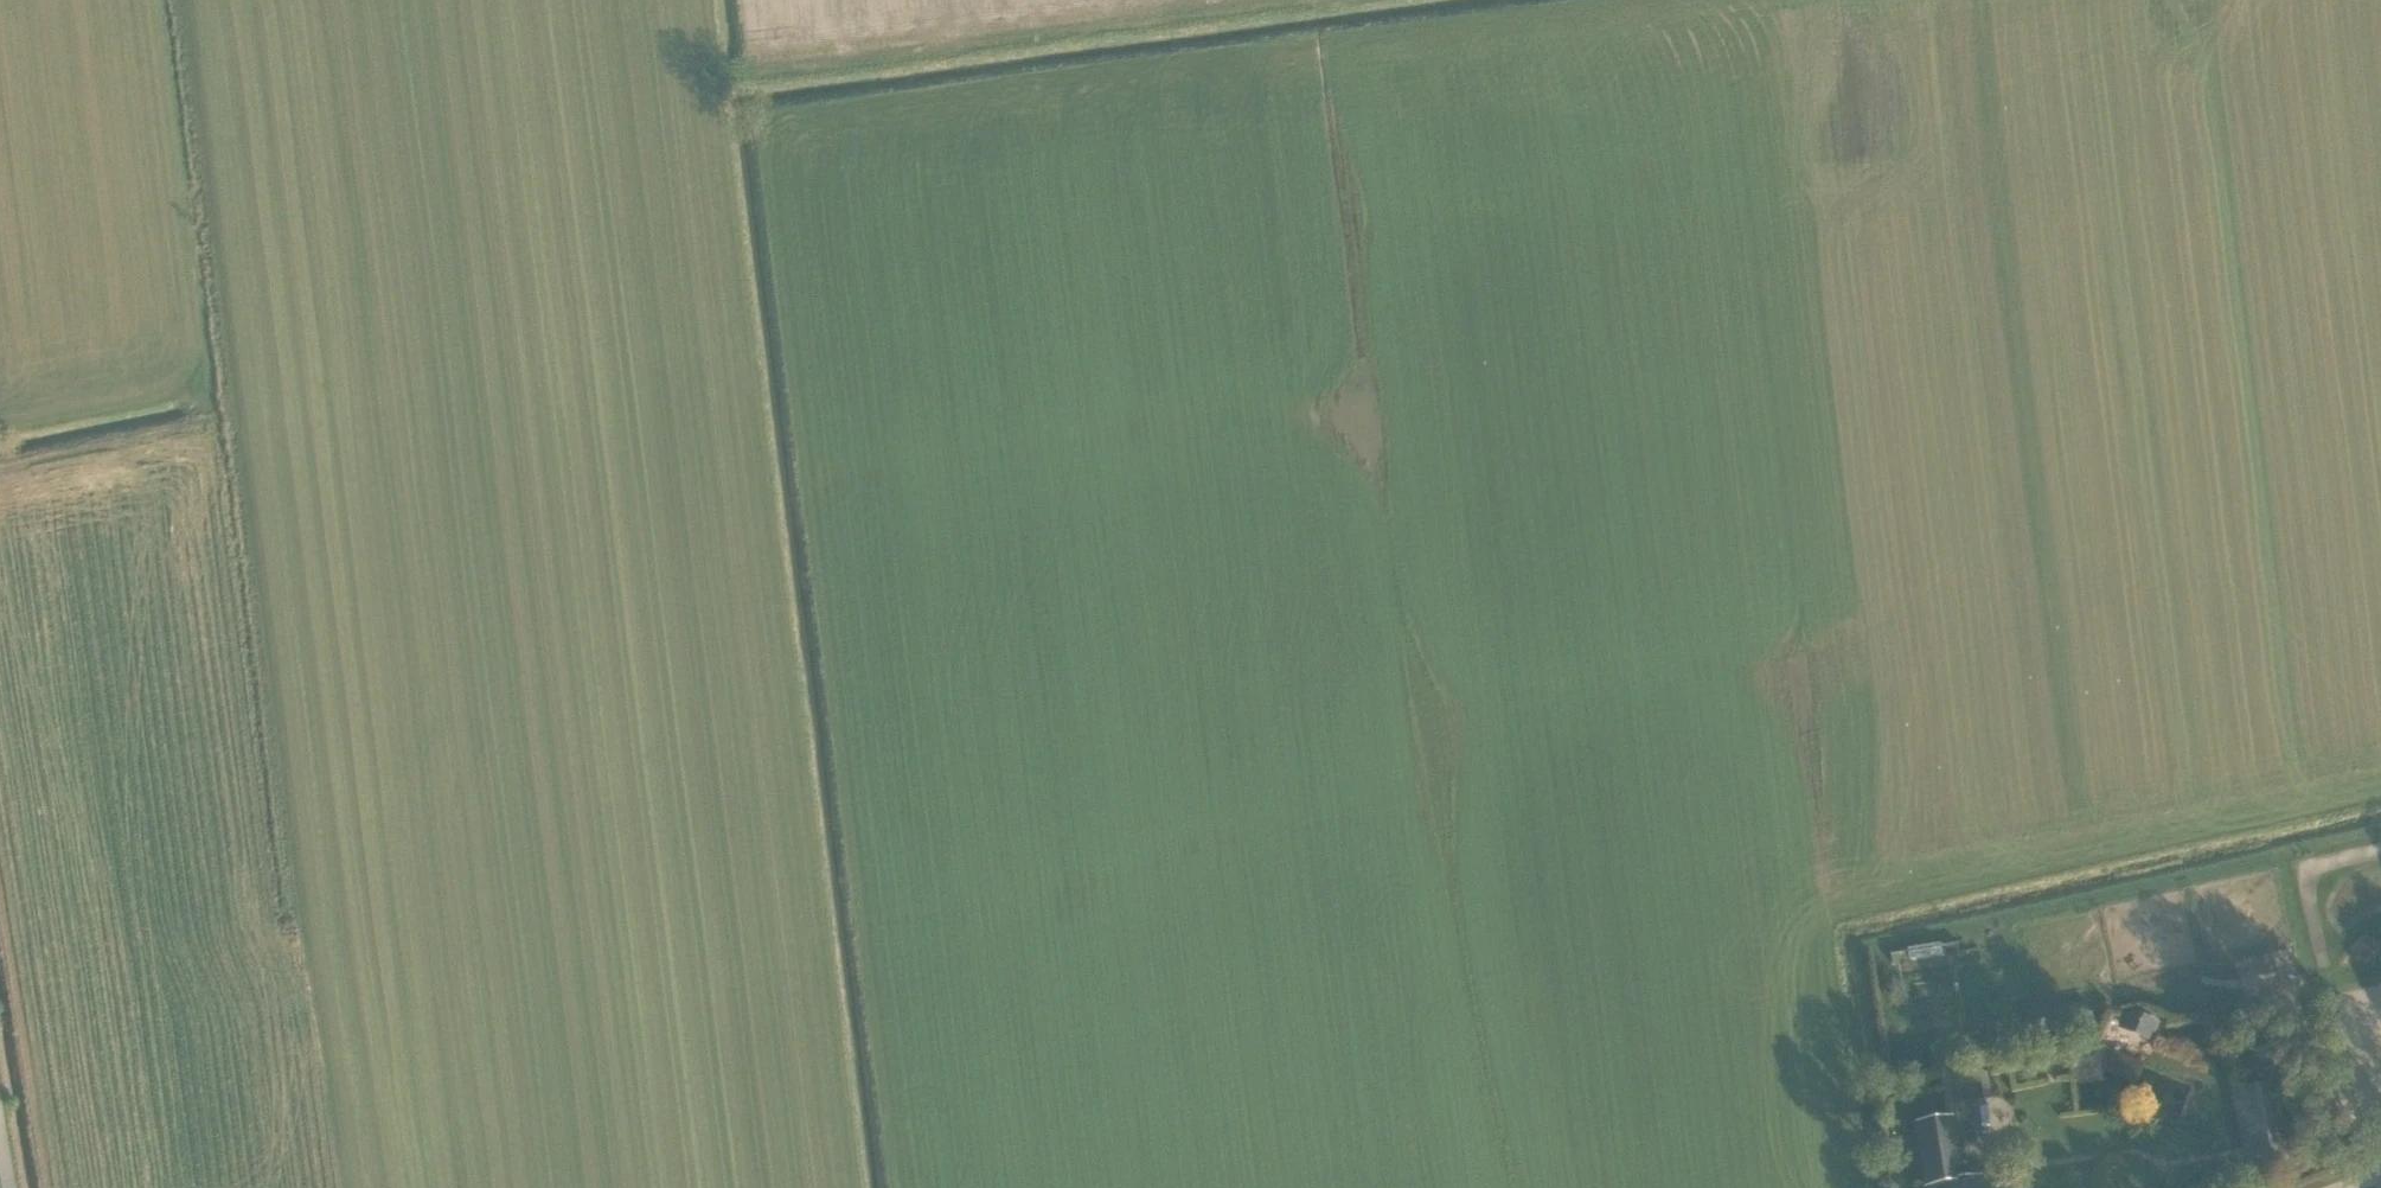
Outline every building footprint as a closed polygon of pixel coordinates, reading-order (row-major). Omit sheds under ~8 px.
[(2128,1011),(2122,1025),(2151,1037),(2156,1023),(2128,1011)] [(2110,1050),(2103,1067),(2133,1080),(2140,1063),(2110,1050)] [(1984,1100),(1992,1099),(1987,1072),(1980,1073),(1984,1100)] [(1951,1118),(1912,1124),(1922,1186),(1941,1183),(1942,1187),(1980,1187),(1978,1176),(1961,1179),(1951,1118)]
